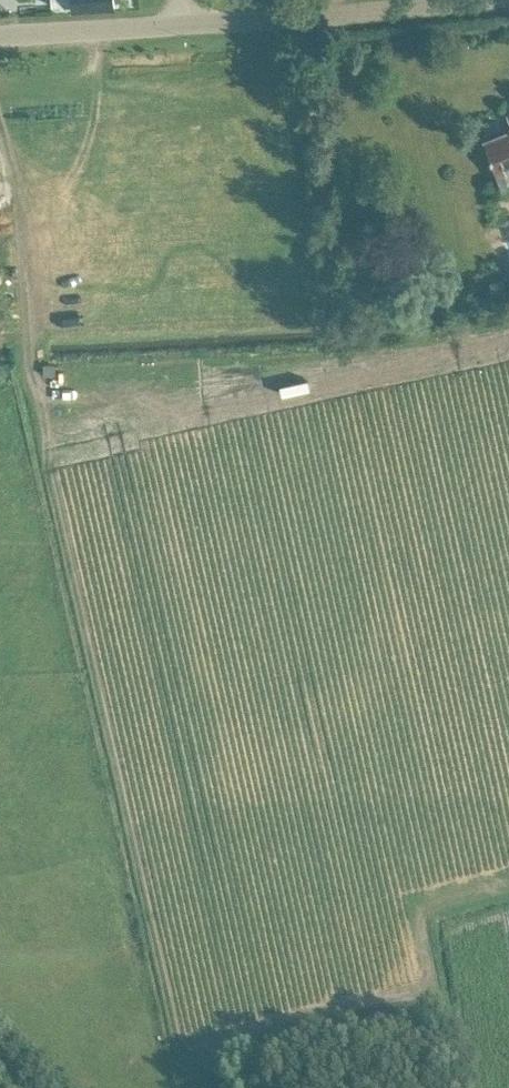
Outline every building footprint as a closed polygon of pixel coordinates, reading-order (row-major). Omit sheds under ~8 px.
[(484,140),(489,154),(488,155),(489,159),(491,158),(502,189),(508,187),(508,130),(484,140)]
